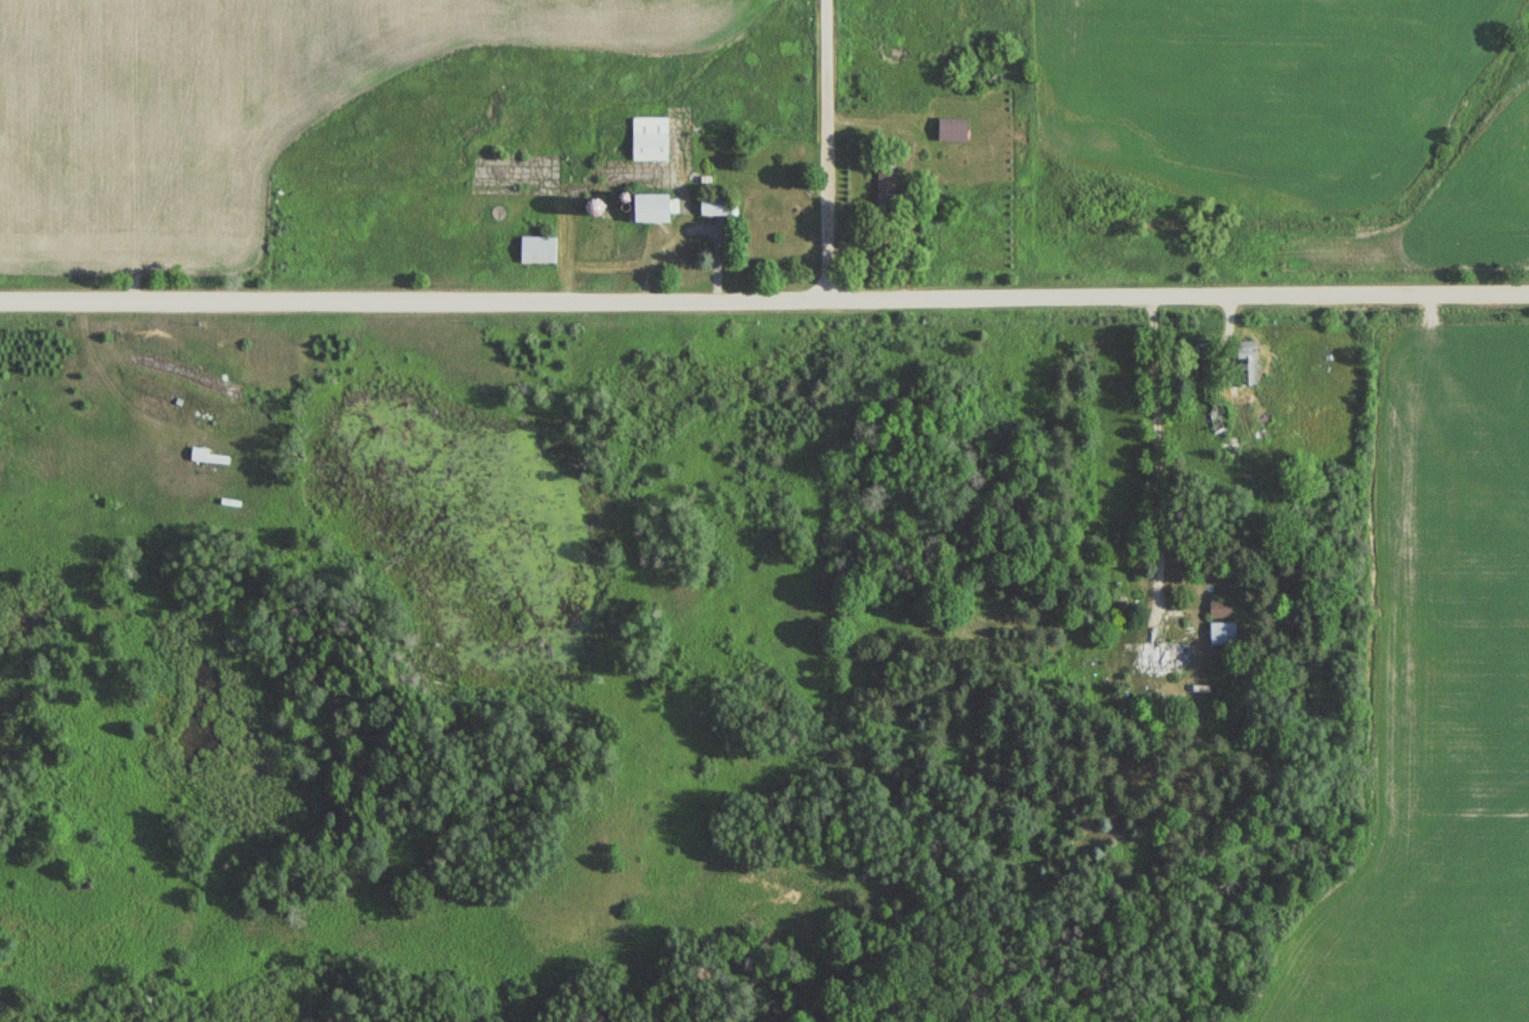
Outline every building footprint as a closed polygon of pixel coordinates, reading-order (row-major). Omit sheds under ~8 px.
[(637,161),(673,161),(673,118),(637,118),(637,161)] [(975,119),(944,119),(944,141),(975,141),(975,119)] [(879,206),(900,206),(900,169),(879,169),(879,206)] [(682,223),(682,195),(646,195),(646,223),(682,223)] [(734,215),(734,199),(706,199),(706,215),(734,215)] [(563,236),(525,236),(525,263),(563,263),(563,236)] [(212,449),(195,449),(195,461),(228,461),(228,456),(212,456),(212,449)] [(1235,599),(1212,599),(1212,617),(1235,617),(1235,599)] [(1242,642),(1242,621),(1213,622),(1213,643),(1242,642)] [(1148,667),(1199,667),(1199,643),(1148,643),(1148,667)]
